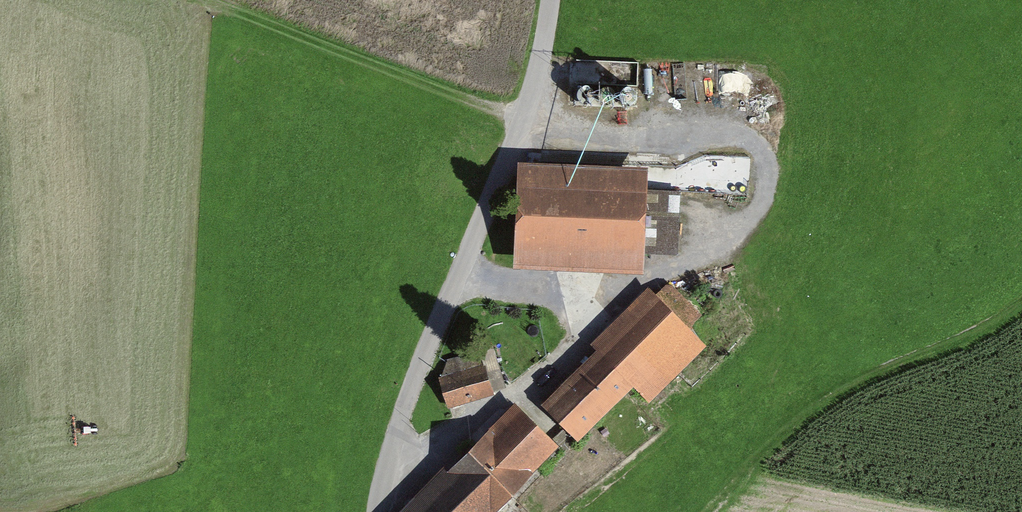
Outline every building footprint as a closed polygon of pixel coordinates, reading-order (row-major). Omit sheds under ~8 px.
[(645,252),(677,254),(681,177),(646,175),(647,163),(513,156),(508,268),(644,274),(645,252)] [(632,391),(647,405),(702,352),(680,329),(696,314),(668,284),(652,300),(647,292),(589,349),(594,354),(540,407),(577,444),(632,391)] [(438,378),(447,409),(494,395),(493,391),(506,388),(493,346),(447,359),(442,376),(438,378)] [(403,511),(500,511),(568,447),(521,398),(403,511)]
